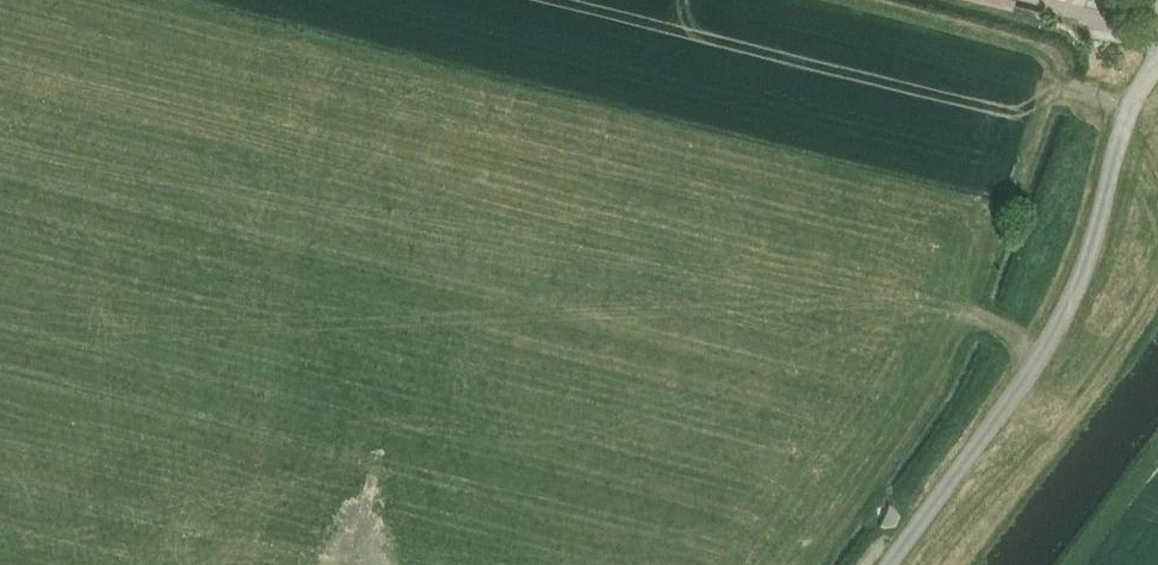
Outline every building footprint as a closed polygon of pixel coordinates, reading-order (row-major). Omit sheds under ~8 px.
[(1013,8),(1015,0),(982,0),(1013,8)]
